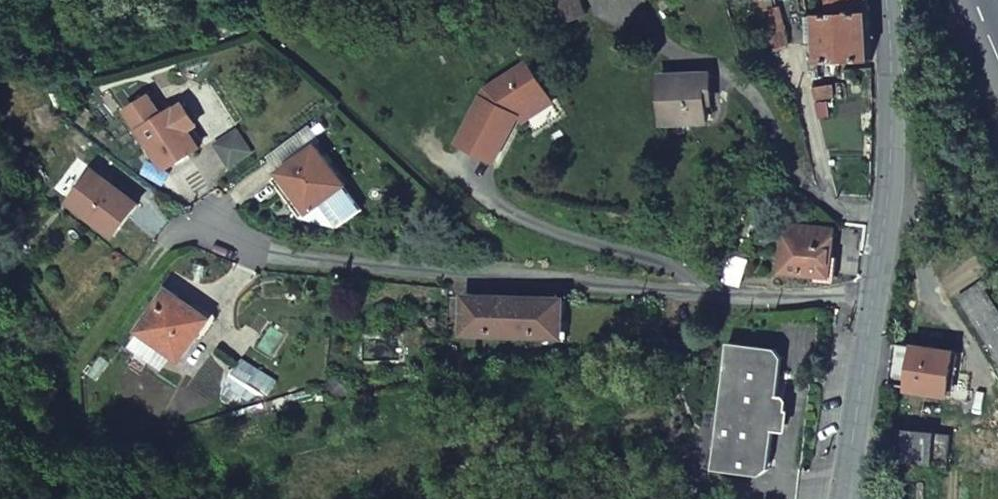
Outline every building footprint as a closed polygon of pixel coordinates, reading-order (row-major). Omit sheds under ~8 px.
[(590,12),(585,0),(557,0),(551,2),(559,24),(590,12)] [(765,48),(784,43),(775,4),(768,5),(767,0),(755,0),(765,48)] [(865,0),(828,0),(829,12),(812,12),(816,62),(868,61),(865,0)] [(494,157),(520,114),(520,113),(526,109),(523,105),(548,90),(530,60),(489,85),(461,138),(494,157)] [(711,75),(661,77),(661,125),(705,123),(705,98),(710,97),(711,75)] [(526,109),(520,113),(523,118),(554,99),(548,90),(523,105),(526,109)] [(827,117),(824,101),(814,102),(817,119),(827,117)] [(199,148),(174,108),(140,129),(164,168),(199,148)] [(346,184),(317,146),(280,172),(310,211),(346,184)] [(139,205),(94,169),(69,200),(114,236),(139,205)] [(364,208),(346,184),(310,211),(346,222),(364,208)] [(781,273),(828,276),(832,229),(785,225),(781,273)] [(997,363),(997,316),(976,281),(954,295),(997,363)] [(561,298),(465,294),(464,331),(560,334),(561,298)] [(148,339),(188,369),(218,329),(178,299),(148,339)] [(766,470),(772,431),(775,410),(781,360),(772,349),(727,343),(708,469),(758,476),(766,470)] [(905,391),(946,394),(949,350),(908,346),(905,391)] [(775,410),(772,431),(781,433),(784,412),(775,410)] [(949,432),(902,430),(900,462),(938,464),(947,465),(949,432)]
